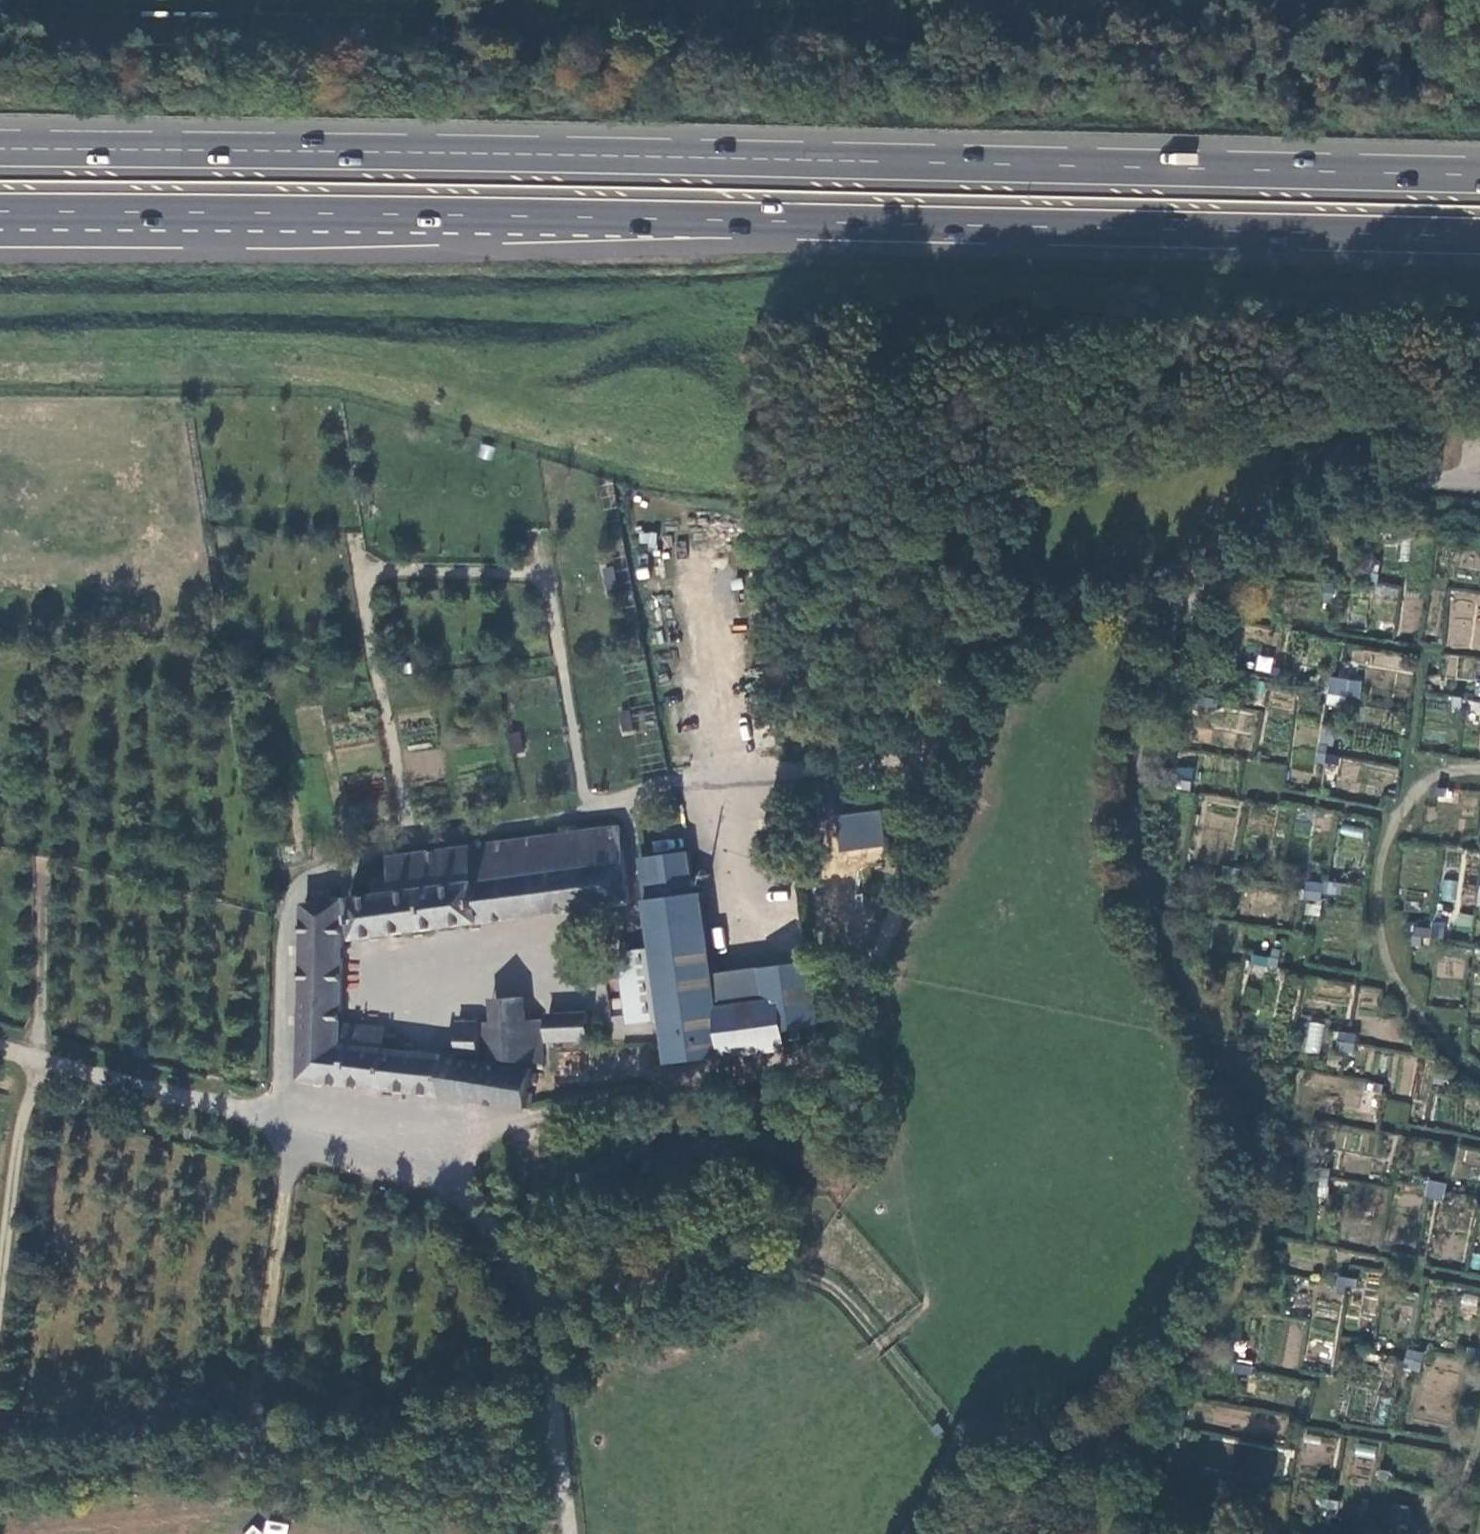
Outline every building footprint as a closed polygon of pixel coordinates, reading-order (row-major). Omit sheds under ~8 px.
[(1359,576),(1369,578),(1371,567),(1360,565),(1359,576)] [(1327,599),(1335,600),(1339,581),(1330,580),(1327,599)] [(1332,691),(1361,696),(1364,677),(1335,673),(1332,691)] [(1186,718),(1198,720),(1201,703),(1219,705),(1221,696),(1211,695),(1213,684),(1205,682),(1202,698),(1190,696),(1186,718)] [(1457,702),(1466,704),(1467,694),(1459,692),(1457,702)] [(1320,759),(1329,761),(1333,742),(1323,740),(1320,759)] [(1176,788),(1190,789),(1190,768),(1176,768),(1176,788)] [(885,795),(858,798),(861,814),(842,817),(847,850),(892,843),(885,795)] [(356,937),(632,899),(622,826),(391,858),(393,875),(376,878),(378,893),(351,897),(356,937)] [(690,850),(650,856),(656,897),(696,891),(690,850)] [(1224,873),(1248,878),(1252,856),(1237,853),(1235,864),(1225,863),(1224,873)] [(650,856),(643,857),(648,898),(656,897),(650,856)] [(1305,896),(1325,899),(1328,882),(1308,878),(1305,896)] [(1441,880),(1440,900),(1454,901),(1455,881),(1441,880)] [(812,959),(763,966),(768,1000),(720,1006),(715,972),(704,891),(696,891),(656,897),(648,898),(654,947),(664,1018),(670,1063),(791,1046),(790,1039),(805,1037),(804,1027),(821,1024),(812,959)] [(458,1021),(459,1058),(382,1048),(384,1028),(341,1023),(344,897),(332,899),(331,894),(325,895),(325,900),(305,903),(301,1078),(442,1097),(531,1110),(538,1070),(493,1063),(480,1061),(478,1021),(458,1021)] [(1416,944),(1426,945),(1426,935),(1434,936),(1435,926),(1417,924),(1416,944)] [(654,947),(618,951),(628,1023),(664,1018),(654,947)] [(1266,971),(1281,973),(1285,948),(1275,947),(1274,956),(1269,955),(1266,971)] [(768,1000),(763,966),(715,972),(720,1006),(768,1000)] [(492,1021),(478,1021),(480,1061),(493,1063),(527,1062),(542,1062),(541,1020),(525,1020),(524,996),(491,998),(492,1021)] [(547,1015),(549,1039),(588,1038),(587,1013),(547,1015)] [(1303,1052),(1320,1054),(1323,1024),(1307,1022),(1303,1052)] [(1331,1048),(1358,1051),(1359,1043),(1373,1045),(1375,1030),(1360,1029),(1360,1033),(1333,1030),(1331,1048)] [(1320,1065),(1344,1070),(1345,1060),(1322,1056),(1320,1065)] [(1438,1080),(1446,1082),(1447,1074),(1439,1072),(1438,1080)] [(1366,1095),(1387,1099),(1389,1083),(1369,1080),(1366,1095)] [(1320,1196),(1331,1198),(1337,1167),(1326,1165),(1320,1196)] [(1429,1196),(1446,1199),(1448,1192),(1459,1194),(1460,1183),(1432,1178),(1429,1196)] [(1339,1292),(1349,1294),(1351,1285),(1359,1287),(1360,1278),(1342,1275),(1339,1292)] [(1407,1368),(1424,1371),(1428,1352),(1410,1349),(1407,1368)] [(1236,1372),(1255,1375),(1256,1366),(1238,1362),(1236,1372)] [(1175,1436),(1184,1438),(1188,1419),(1178,1417),(1175,1436)] [(1354,1456),(1374,1458),(1375,1445),(1355,1443),(1354,1456)] [(1380,1479),(1389,1481),(1391,1472),(1382,1470),(1380,1479)] [(1323,1506),(1341,1509),(1343,1500),(1325,1497),(1323,1506)] [(1391,1529),(1411,1533),(1415,1514),(1394,1510),(1391,1529)]
